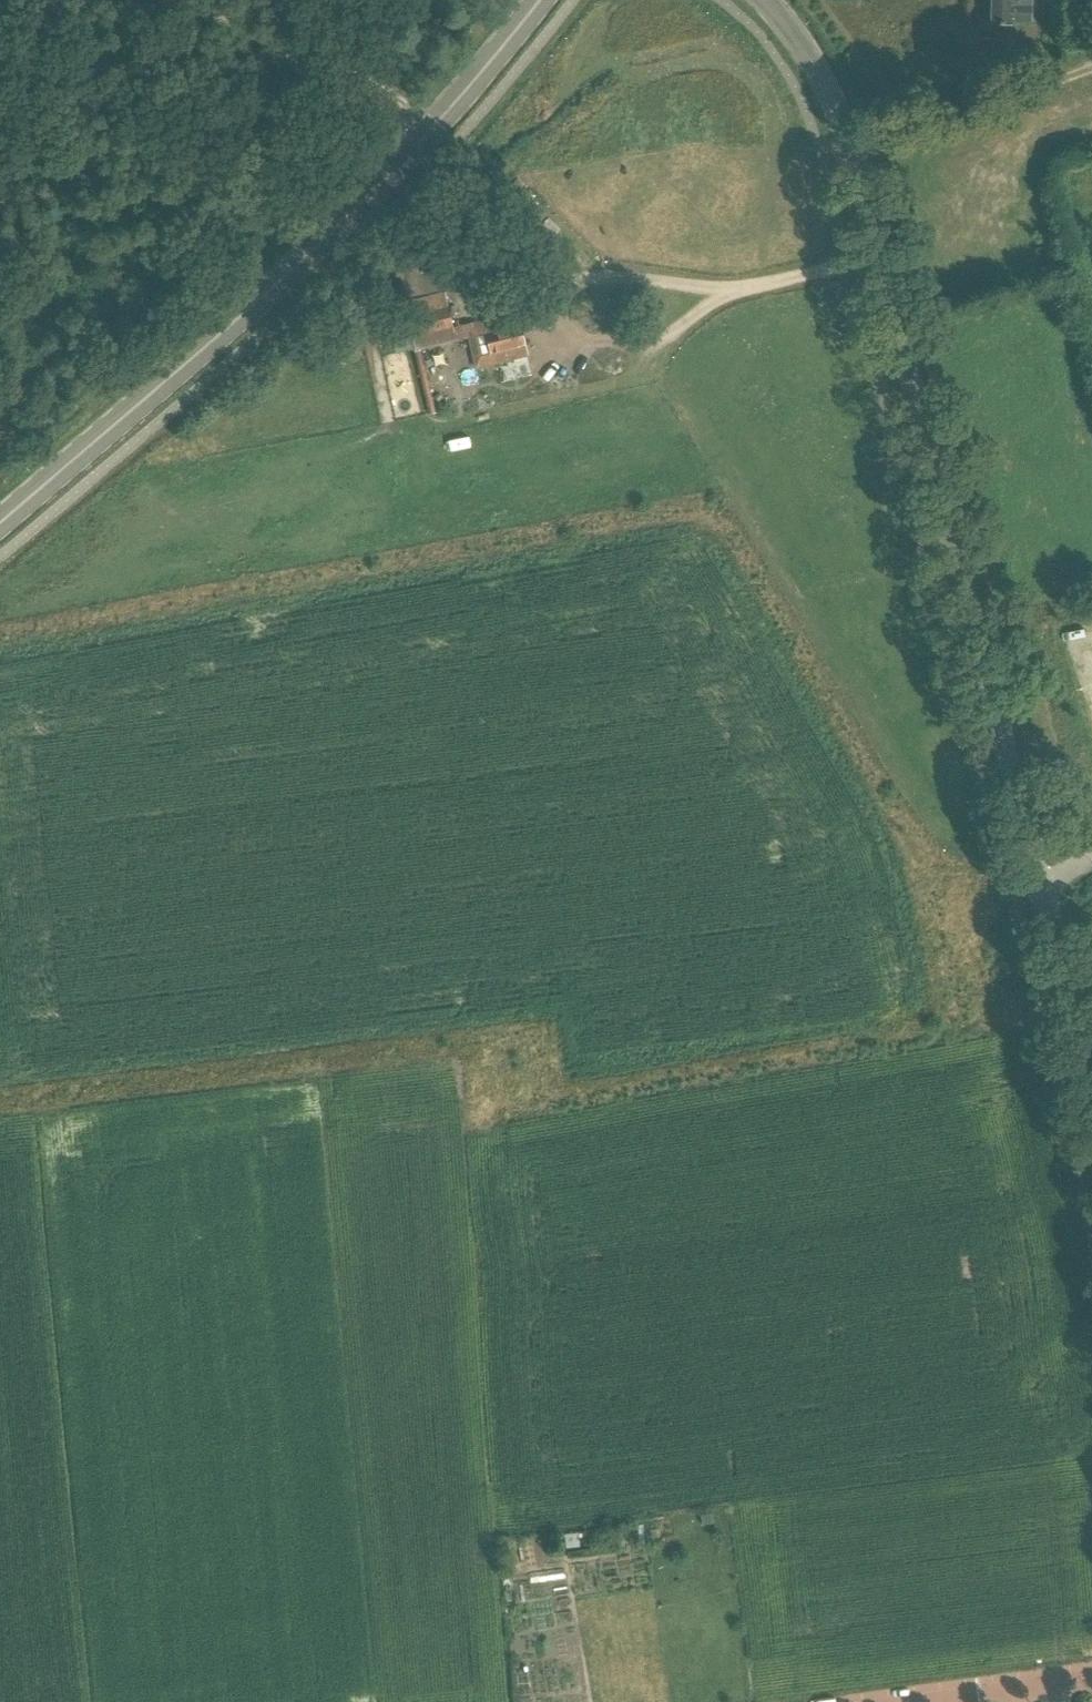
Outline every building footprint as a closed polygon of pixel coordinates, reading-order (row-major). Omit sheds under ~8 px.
[(990,22),(1011,23),(1011,20),(1030,21),(1030,0),(991,0),(990,22)] [(436,277),(401,283),(403,299),(439,293),(436,277)] [(447,305),(409,315),(414,336),(417,348),(470,335),(477,367),(493,363),(527,355),(517,312),(483,320),(453,327),(447,305)] [(471,394),(490,390),(486,374),(467,378),(471,394)]
